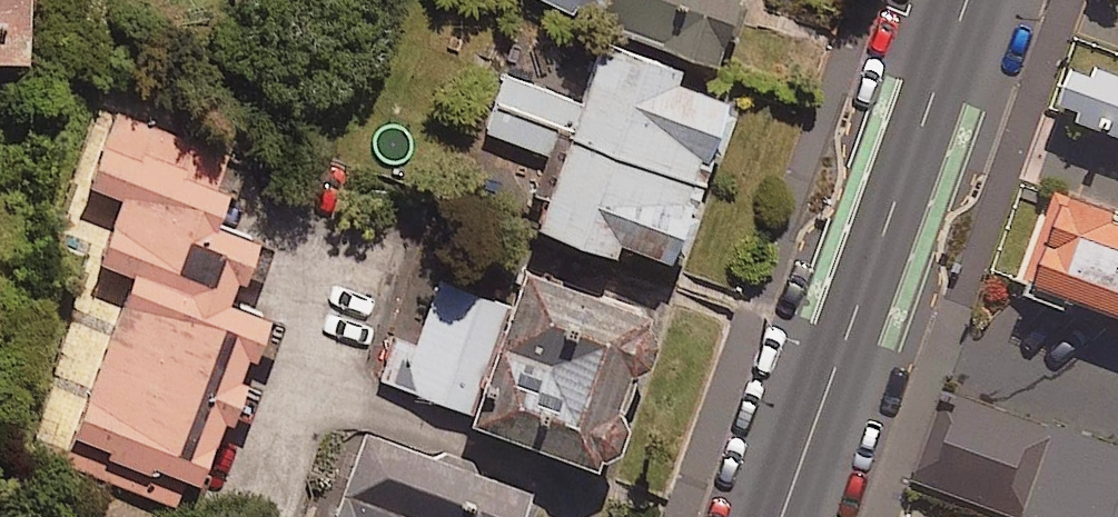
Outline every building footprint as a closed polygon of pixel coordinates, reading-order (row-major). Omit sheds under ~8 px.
[(24,62),(26,0),(0,0),(0,62),(24,62)] [(712,67),(736,0),(527,0),(712,67)] [(675,70),(598,45),(579,101),(503,76),(484,135),(557,159),(533,232),(606,256),(610,245),(669,264),(722,101),(670,84),(675,70)] [(1079,70),(1061,123),(1117,143),(1117,84),(1079,70)] [(240,158),(107,112),(82,185),(120,198),(97,264),(128,275),(61,467),(185,510),(217,420),(226,423),(263,318),(229,306),(252,241),(215,229),(240,158)] [(1046,193),(1012,284),(1117,324),(1117,220),(1046,193)] [(651,318),(519,270),(506,307),(439,283),(415,348),(390,339),(375,380),(470,414),(466,424),(595,471),(651,318)] [(944,400),(915,484),(1010,516),(1117,516),(1117,455),(1055,434),(1054,439),(944,400)] [(364,435),(332,516),(518,516),(526,497),(364,435)]
